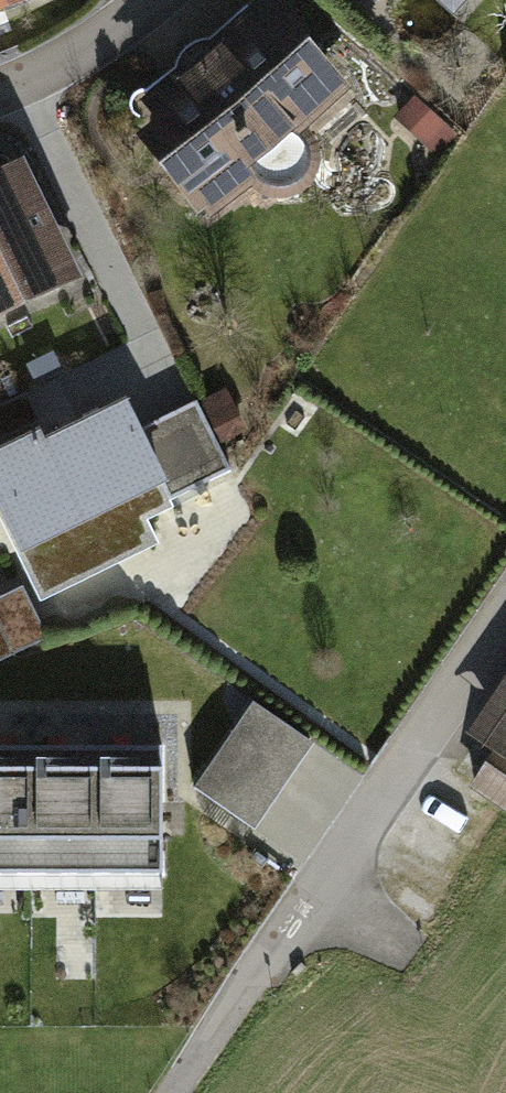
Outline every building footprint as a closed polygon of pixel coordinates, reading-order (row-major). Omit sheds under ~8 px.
[(44,0),(0,0),(0,57),(57,35),(44,0)] [(452,55),(501,0),(389,0),(452,55)] [(128,185),(192,252),(233,212),(257,233),(274,238),(296,233),(313,216),(315,192),(311,175),(293,155),(343,108),(279,41),(128,185)] [(17,199),(0,206),(0,360),(75,326),(17,199)] [(33,666),(14,628),(107,581),(94,554),(157,522),(166,539),(224,509),(189,440),(135,467),(115,429),(0,488),(0,683),(33,666)] [(253,700),(194,787),(251,826),(310,739),(253,700)] [(505,801),(505,738),(476,781),(505,801)] [(0,746),(0,871),(33,871),(33,746),(0,746)] [(97,746),(33,746),(33,871),(97,871),(97,746)] [(161,746),(97,746),(97,871),(161,871),(161,746)]
